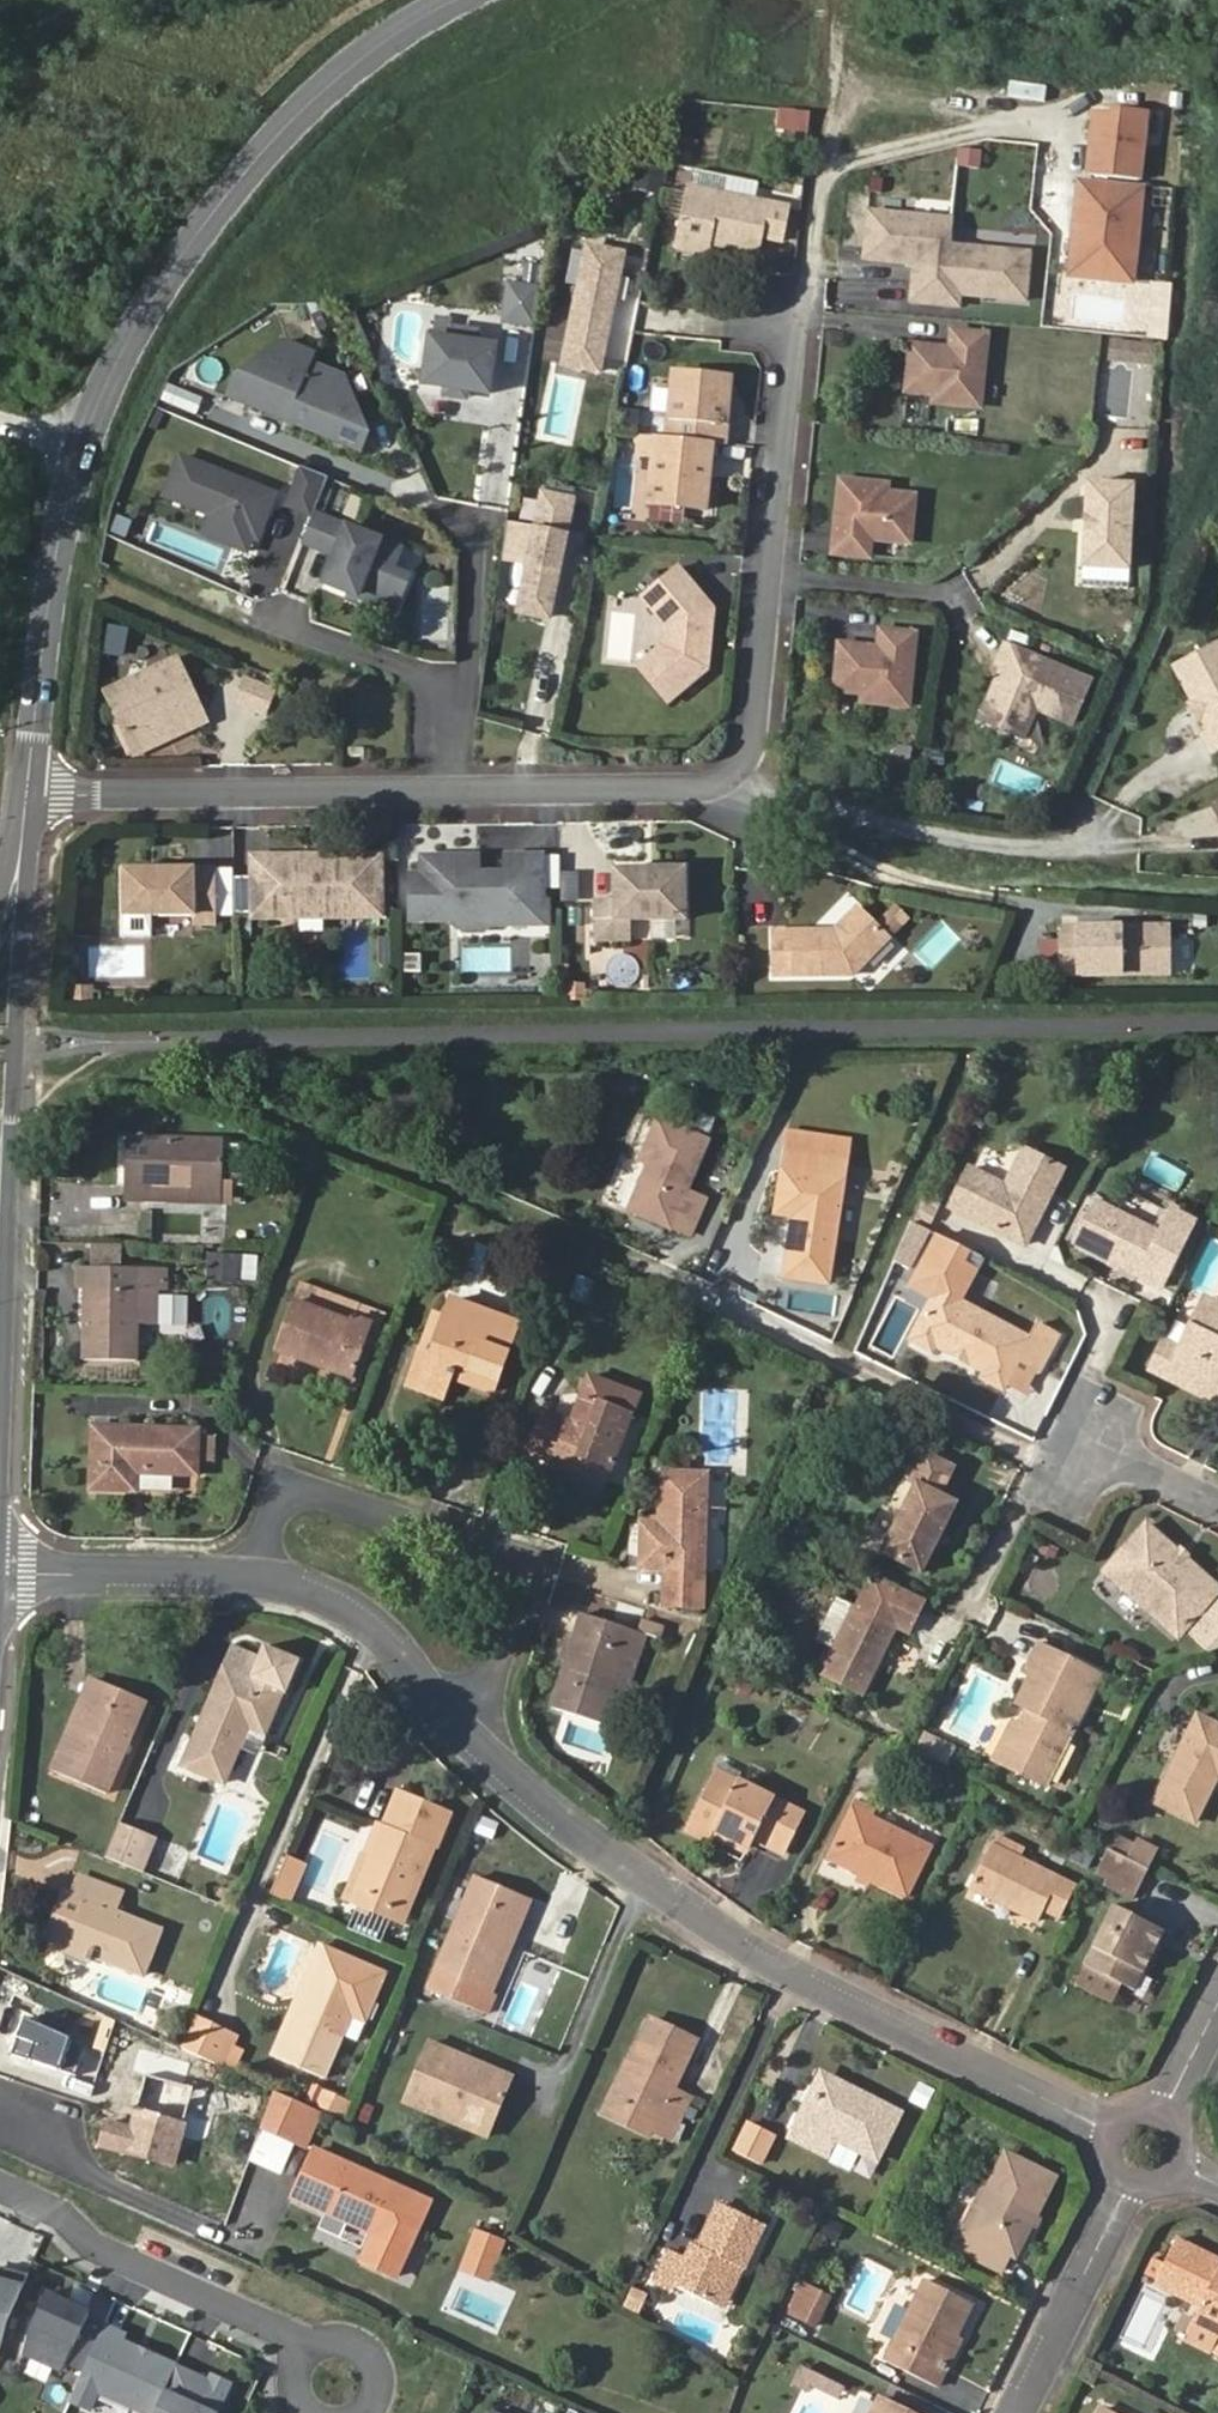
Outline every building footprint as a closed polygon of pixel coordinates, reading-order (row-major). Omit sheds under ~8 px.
[(1011,81),(1009,97),(1046,100),(1047,84),(1011,81)] [(1114,110),(1096,109),(1090,169),(1139,174),(1146,107),(1115,104),(1114,110)] [(805,111),(776,108),(775,124),(804,127),(805,111)] [(1072,270),(1134,275),(1142,183),(1082,177),(1077,224),(1086,225),(1085,236),(1076,235),(1072,270)] [(790,202),(691,183),(679,246),(709,252),(711,243),(760,252),(763,234),(783,238),(790,202)] [(916,210),(870,206),(865,253),(915,258),(912,296),(944,299),(945,287),(963,289),(1026,295),(1030,245),(949,239),(952,213),(916,210)] [(627,250),(592,244),(569,361),(605,368),(627,250)] [(542,324),(546,291),(515,286),(512,313),(516,320),(542,324)] [(945,287),(944,299),(962,300),(963,289),(945,287)] [(1173,295),(1155,294),(1152,330),(1171,332),(1173,295)] [(483,335),(485,323),(460,319),(458,331),(483,335)] [(952,341),(913,338),(909,384),(937,387),(936,394),(982,399),(988,327),(954,323),(952,341)] [(497,384),(504,338),(483,335),(439,329),(432,375),(454,378),(474,381),(497,384)] [(288,421),(312,363),(315,354),(284,341),(236,378),(228,396),(288,421)] [(369,433),(344,376),(312,363),(288,421),(362,451),(369,433)] [(730,372),(675,366),(669,431),(657,430),(655,448),(650,497),(707,503),(713,437),(724,438),(730,372)] [(473,389),(474,381),(454,378),(453,386),(473,389)] [(160,403),(195,417),(203,398),(168,383),(160,403)] [(655,448),(657,430),(641,429),(639,447),(655,448)] [(266,516),(275,495),(181,457),(165,495),(212,515),(209,520),(252,537),(261,514),(266,516)] [(313,514),(328,477),(304,467),(289,504),(313,514)] [(1136,479),(1089,476),(1084,561),(1131,565),(1136,479)] [(913,538),(917,491),(889,489),(889,481),(844,477),(838,549),(872,552),(873,535),(913,538)] [(581,495),(551,490),(542,537),(535,578),(529,607),(558,613),(581,495)] [(257,539),(266,516),(261,514),(252,537),(257,539)] [(110,533),(123,539),(130,522),(117,517),(110,533)] [(391,576),(400,555),(311,519),(300,547),(334,560),(323,588),(394,616),(408,582),(391,576)] [(252,537),(209,520),(204,533),(246,551),(252,537)] [(535,578),(542,537),(514,532),(508,573),(535,578)] [(1130,582),(1131,565),(1084,561),(1083,579),(1130,582)] [(681,562),(644,592),(666,618),(665,639),(640,660),(671,696),(710,664),(711,650),(705,649),(708,616),(714,616),(715,603),(681,562)] [(711,650),(714,616),(708,616),(705,649),(711,650)] [(883,644),(844,641),(840,686),(868,689),(868,698),(913,702),(920,629),(885,626),(883,644)] [(1006,662),(984,714),(1026,732),(1038,703),(1074,718),(1092,676),(1007,640),(1000,659),(1006,662)] [(1168,673),(1205,737),(1198,741),(1208,758),(1217,752),(1217,655),(1214,647),(1168,673)] [(182,659),(112,691),(135,741),(205,708),(182,659)] [(270,684),(253,678),(245,701),(263,706),(270,684)] [(270,684),(263,706),(274,711),(282,688),(270,684)] [(289,850),(251,850),(252,883),(270,883),(270,907),(275,912),(286,911),(292,906),(382,905),(381,849),(332,849),(332,855),(319,855),(308,859),(289,850)] [(332,849),(289,850),(308,859),(319,855),(332,855),(332,849)] [(415,871),(415,915),(462,915),(462,920),(467,925),(487,925),(492,920),(531,919),(530,897),(544,897),(544,882),(544,849),(508,849),(508,869),(479,869),(478,852),(424,852),(423,871),(415,871)] [(215,860),(149,862),(150,908),(193,907),(193,916),(217,916),(215,860)] [(683,863),(613,864),(613,895),(594,895),(594,934),(628,933),(628,915),(684,914),(683,863)] [(270,883),(252,883),(252,907),(270,907),(270,883)] [(544,897),(530,897),(531,919),(492,920),(487,925),(467,925),(468,932),(523,932),(551,932),(551,897),(544,897)] [(888,933),(913,907),(892,902),(875,920),(888,933)] [(771,928),(771,973),(851,972),(886,935),(854,904),(831,928),(830,933),(814,933),(814,927),(771,928)] [(1062,924),(1058,931),(1058,971),(1170,971),(1169,923),(1062,924)] [(94,994),(94,980),(79,980),(79,994),(94,994)] [(660,1126),(644,1166),(654,1170),(637,1212),(677,1228),(697,1235),(710,1199),(691,1192),(709,1143),(660,1126)] [(122,1191),(135,1191),(134,1208),(214,1205),(215,1192),(217,1189),(216,1144),(123,1145),(122,1191)] [(782,1150),(780,1170),(776,1217),(793,1219),(788,1275),(834,1279),(846,1177),(849,1157),(782,1150)] [(1033,1151),(1023,1171),(1034,1177),(1044,1156),(1033,1151)] [(1034,1177),(1023,1171),(1016,1186),(978,1169),(957,1212),(1034,1249),(1053,1210),(1041,1210),(1048,1199),(1061,1196),(1074,1170),(1044,1156),(1034,1177)] [(1138,1190),(1126,1214),(1104,1203),(1085,1241),(1149,1273),(1176,1286),(1209,1213),(1185,1202),(1180,1211),(1138,1190)] [(1053,1210),(1061,1196),(1048,1199),(1041,1210),(1053,1210)] [(211,1220),(209,1242),(225,1244),(228,1221),(211,1220)] [(1034,1326),(1027,1339),(963,1306),(987,1258),(932,1230),(905,1286),(938,1303),(917,1345),(937,1355),(942,1347),(984,1369),(979,1378),(1006,1390),(1022,1356),(1044,1369),(1060,1339),(1034,1326)] [(122,1262),(123,1245),(91,1243),(90,1261),(122,1262)] [(241,1277),(241,1253),(211,1253),(211,1277),(241,1277)] [(156,1294),(156,1276),(140,1276),(79,1275),(79,1297),(86,1298),(84,1365),(139,1366),(140,1331),(140,1292),(153,1293),(156,1294)] [(157,1276),(156,1276),(156,1294),(166,1294),(166,1277),(157,1276)] [(590,1285),(568,1277),(560,1300),(581,1308),(590,1285)] [(152,1331),(153,1293),(140,1292),(140,1331),(152,1331)] [(450,1379),(490,1394),(513,1325),(448,1301),(439,1321),(428,1318),(404,1387),(442,1401),(450,1379)] [(371,1324),(353,1317),(350,1327),(292,1303),(274,1352),(350,1379),(371,1324)] [(1217,1322),(1217,1306),(1210,1303),(1198,1326),(1212,1333),(1217,1322)] [(1212,1333),(1198,1326),(1197,1328),(1187,1350),(1174,1344),(1159,1374),(1217,1402),(1217,1322),(1212,1333)] [(1189,1324),(1181,1327),(1174,1344),(1187,1350),(1197,1328),(1189,1324)] [(586,1429),(570,1423),(539,1411),(523,1457),(603,1486),(635,1399),(584,1380),(578,1398),(595,1404),(586,1429)] [(578,1398),(570,1423),(586,1429),(595,1404),(578,1398)] [(87,1489),(132,1491),(134,1475),(194,1477),(194,1464),(209,1464),(209,1436),(88,1426),(87,1489)] [(919,1477),(885,1549),(926,1567),(961,1495),(945,1487),(957,1459),(929,1446),(916,1475),(919,1477)] [(697,1610),(699,1573),(702,1571),(705,1475),(657,1474),(656,1523),(639,1523),(637,1574),(661,1573),(661,1611),(697,1610)] [(1142,1601),(1180,1631),(1217,1587),(1217,1585),(1144,1521),(1113,1558),(1103,1569),(1142,1601)] [(878,1646),(887,1650),(898,1628),(890,1624),(906,1590),(872,1573),(855,1608),(853,1606),(832,1649),(819,1677),(864,1698),(881,1663),(872,1660),(878,1646)] [(814,1641),(832,1649),(853,1606),(835,1598),(814,1641)] [(1217,1648),(1217,1602),(1217,1601),(1188,1633),(1209,1651),(1217,1648)] [(624,1652),(635,1657),(641,1636),(654,1639),(658,1626),(634,1617),(628,1632),(581,1616),(549,1707),(602,1725),(615,1682),(624,1652)] [(1040,1645),(1024,1679),(1029,1682),(1017,1707),(1019,1708),(1030,1714),(1024,1728),(1018,1726),(1003,1760),(1047,1780),(1097,1673),(1040,1645)] [(881,1663),(887,1650),(878,1646),(872,1660),(881,1663)] [(251,1681),(225,1670),(183,1767),(222,1784),(246,1729),(263,1736),(281,1694),(285,1696),(300,1663),(264,1648),(259,1661),(251,1681)] [(233,1650),(225,1670),(251,1681),(259,1661),(233,1650)] [(628,1684),(635,1657),(624,1652),(615,1682),(628,1684)] [(97,1702),(104,1685),(87,1676),(49,1770),(57,1774),(88,1698),(97,1702)] [(144,1702),(104,1685),(97,1702),(88,1698),(57,1774),(106,1793),(144,1702)] [(996,1756),(1003,1760),(1018,1726),(1024,1728),(1030,1714),(1019,1708),(996,1756)] [(1201,1722),(1163,1803),(1206,1824),(1217,1800),(1217,1730),(1201,1722)] [(938,1755),(946,1740),(932,1732),(924,1749),(938,1755)] [(951,1763),(959,1746),(946,1740),(938,1755),(951,1763)] [(384,1826),(379,1824),(351,1895),(400,1915),(428,1843),(433,1845),(447,1808),(398,1789),(384,1826)] [(803,1826),(736,1794),(729,1806),(708,1796),(688,1841),(712,1852),(718,1842),(753,1857),(757,1849),(785,1861),(803,1826)] [(873,1812),(856,1803),(828,1858),(904,1894),(928,1850),(869,1819),(873,1812)] [(478,1815),(472,1832),(494,1840),(500,1822),(478,1815)] [(106,1864),(144,1878),(148,1867),(141,1865),(149,1843),(117,1830),(104,1861),(103,1864),(106,1864)] [(1118,1836),(1112,1847),(1131,1856),(1137,1845),(1118,1836)] [(1137,1845),(1131,1856),(1152,1867),(1161,1850),(1140,1839),(1137,1845)] [(1038,1907),(1055,1914),(1068,1883),(987,1843),(966,1890),(1032,1921),(1038,1907)] [(1131,1856),(1112,1847),(1098,1877),(1138,1896),(1152,1867),(1131,1856)] [(298,1871),(282,1863),(269,1894),(268,1897),(271,1898),(285,1903),(298,1871)] [(484,1991),(522,1896),(471,1876),(427,1989),(486,2015),(494,1995),(484,1991)] [(82,1881),(75,1898),(87,1903),(69,1948),(143,1977),(161,1934),(136,1924),(143,1907),(82,1881)] [(235,1892),(221,1886),(217,1896),(231,1902),(235,1892)] [(532,1900),(522,1896),(484,1991),(494,1995),(532,1900)] [(87,1903),(75,1898),(69,1897),(50,1941),(69,1948),(87,1903)] [(1171,1924),(1119,1900),(1089,1963),(1140,1987),(1171,1924)] [(309,1986),(299,2009),(278,2058),(322,2077),(359,1991),(373,1997),(383,1975),(324,1950),(315,1972),(309,1986)] [(287,2003),(299,2009),(309,1986),(296,1980),(287,2003)] [(373,1997),(359,1991),(350,2014),(364,2020),(373,1997)] [(658,2119),(654,2128),(670,2136),(689,2097),(673,2089),(696,2040),(650,2018),(614,2098),(658,2119)] [(183,2052),(215,2066),(229,2035),(195,2020),(182,2052),(183,2052)] [(229,2035),(215,2066),(225,2070),(233,2051),(239,2038),(229,2035)] [(490,2135),(514,2075),(431,2041),(414,2082),(434,2091),(438,2100),(434,2111),(490,2135)] [(236,2076),(244,2056),(233,2051),(225,2070),(236,2076)] [(819,2071),(794,2120),(804,2125),(826,2081),(860,2099),(863,2094),(819,2071)] [(189,2089),(144,2077),(131,2131),(108,2125),(102,2148),(126,2154),(171,2165),(189,2089)] [(804,2125),(794,2120),(785,2138),(827,2158),(836,2141),(874,2160),(899,2112),(863,2094),(860,2099),(826,2081),(804,2125)] [(314,2082),(306,2098),(345,2116),(352,2100),(314,2082)] [(434,2111),(438,2100),(434,2091),(414,2082),(407,2100),(434,2111)] [(307,2107),(276,2093),(264,2121),(295,2136),(307,2107)] [(652,2132),(654,2128),(658,2119),(614,2098),(607,2111),(652,2132)] [(306,2140),(318,2111),(307,2107),(295,2136),(306,2140)] [(764,2165),(776,2136),(748,2122),(736,2151),(764,2165)] [(839,2146),(833,2159),(870,2176),(876,2163),(839,2146)] [(385,2228),(381,2237),(369,2265),(403,2278),(434,2202),(314,2151),(294,2200),(371,2233),(374,2224),(385,2228)] [(978,2227),(971,2225),(960,2247),(1003,2269),(1012,2252),(1017,2254),(1055,2178),(1006,2153),(986,2193),(993,2196),(978,2227)] [(986,2193),(971,2225),(978,2227),(993,2196),(986,2193)] [(733,2262),(741,2266),(762,2223),(721,2204),(700,2244),(693,2241),(685,2256),(671,2250),(656,2281),(671,2289),(674,2284),(713,2302),(733,2262)] [(842,2222),(829,2216),(821,2233),(833,2238),(842,2222)] [(371,2233),(381,2237),(385,2228),(374,2224),(371,2233)] [(490,2279),(505,2240),(476,2229),(461,2268),(490,2279)] [(1174,2236),(1153,2278),(1196,2301),(1188,2317),(1217,2332),(1217,2259),(1174,2236)] [(721,2306),(741,2266),(733,2262),(713,2302),(721,2306)] [(10,2304),(23,2277),(0,2272),(0,2343),(10,2304)] [(942,2381),(951,2362),(944,2359),(954,2339),(973,2303),(928,2279),(890,2355),(942,2381)] [(831,2298),(804,2284),(790,2312),(818,2326),(831,2298)] [(625,2309),(642,2315),(649,2294),(632,2288),(625,2309)] [(20,2356),(61,2373),(86,2315),(43,2296),(25,2338),(20,2356)] [(173,2368),(116,2343),(119,2337),(100,2329),(67,2404),(87,2412),(95,2394),(138,2412),(153,2412),(173,2368)] [(1209,2351),(1217,2355),(1217,2335),(1209,2351)] [(944,2359),(951,2362),(961,2342),(954,2339),(944,2359)] [(846,2387),(803,2366),(795,2381),(807,2388),(810,2383),(840,2397),(846,2387)] [(227,2385),(208,2376),(202,2388),(188,2382),(191,2376),(173,2368),(153,2412),(214,2412),(227,2385)] [(880,2397),(873,2412),(912,2412),(880,2397)] [(1103,2404),(1099,2412),(1120,2412),(1103,2404)]
